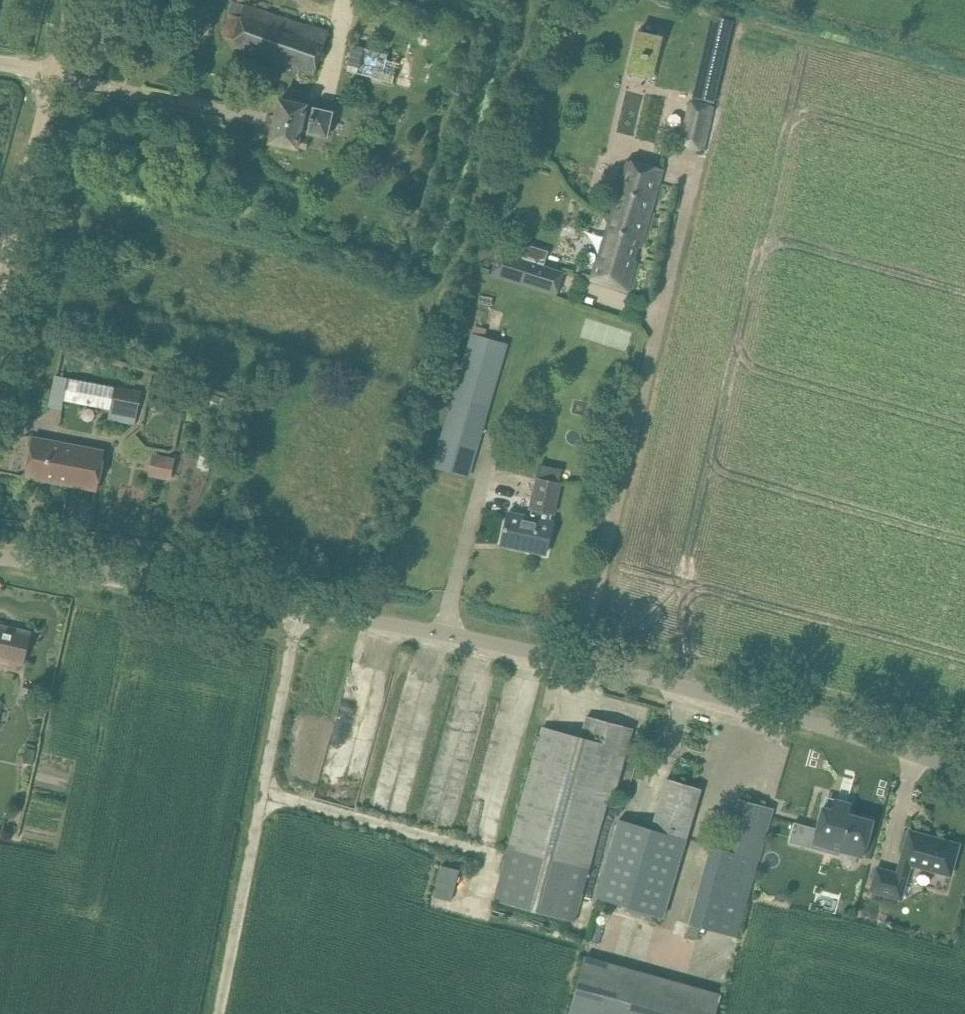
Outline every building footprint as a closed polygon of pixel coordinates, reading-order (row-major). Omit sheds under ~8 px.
[(233,41),(231,47),(238,49),(315,74),(329,32),(246,2),(245,6),(233,41)] [(357,50),(352,68),(398,81),(403,64),(357,50)] [(314,107),(312,118),(304,115),(306,107),(280,99),(268,142),(295,149),(295,148),(304,151),(307,141),(298,138),(300,131),(327,138),(333,112),(314,107)] [(713,107),(691,102),(681,144),(703,149),(713,107)] [(627,160),(611,213),(627,218),(622,231),(644,238),(663,169),(627,160)] [(627,218),(611,213),(591,280),(628,291),(637,261),(630,259),(634,245),(641,247),(644,238),(622,231),(627,218)] [(557,296),(564,273),(536,264),(534,271),(521,266),(523,260),(501,253),(493,275),(557,296)] [(437,455),(472,465),(507,346),(472,336),(437,455)] [(136,425),(142,393),(68,378),(64,400),(112,409),(109,420),(136,425)] [(33,437),(26,476),(97,490),(105,451),(33,437)] [(156,452),(152,476),(178,479),(181,456),(156,452)] [(531,517),(508,513),(501,544),(546,554),(553,522),(551,522),(552,513),(553,513),(560,483),(538,478),(532,508),(533,509),(531,517)] [(23,664),(30,633),(0,627),(0,658),(23,664)] [(581,737),(543,727),(497,900),(575,921),(608,800),(619,779),(633,728),(587,716),(581,737)] [(652,829),(620,819),(596,898),(663,918),(702,786),(667,776),(652,829)] [(823,807),(813,843),(863,857),(873,821),(849,814),(852,804),(834,799),(831,809),(823,807)] [(710,844),(688,925),(738,939),(760,858),(773,813),(738,803),(725,848),(710,844)] [(871,891),(901,899),(911,865),(951,876),(960,843),(908,829),(897,873),(877,867),(871,891)] [(469,881),(470,870),(443,868),(443,880),(469,881)] [(651,945),(654,918),(620,915),(620,910),(598,907),(593,956),(627,960),(629,943),(651,945)] [(698,950),(694,965),(674,960),(671,972),(729,987),(736,960),(698,950)] [(569,1013),(716,1013),(722,994),(585,957),(569,1013)]
